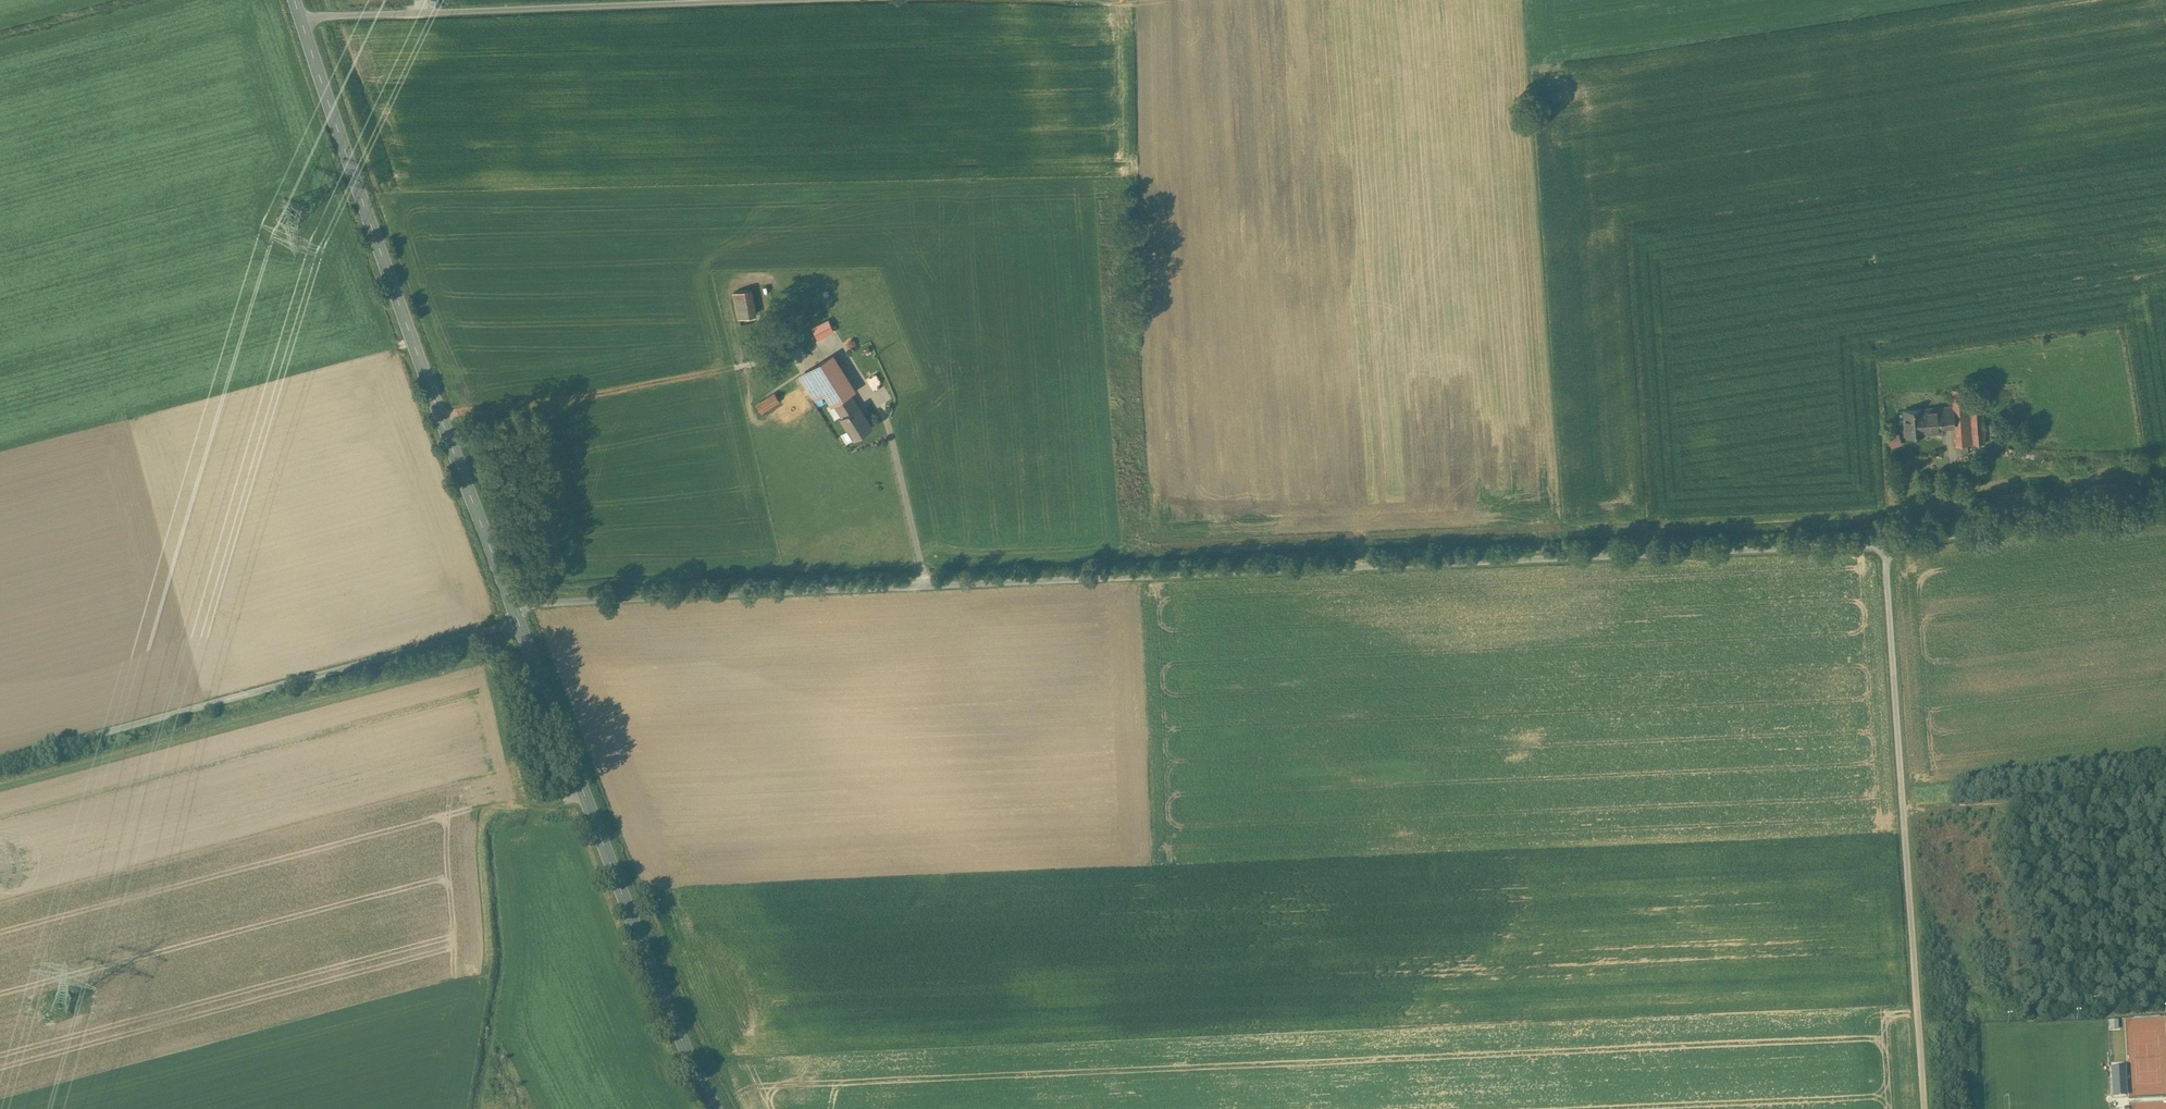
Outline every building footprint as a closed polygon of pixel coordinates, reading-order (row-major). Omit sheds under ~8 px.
[(748,288),(730,291),(735,318),(753,314),(748,288)] [(835,323),(822,299),(779,322),(793,346),(835,323)] [(854,389),(833,354),(801,374),(815,397),(825,391),(831,402),(831,404),(834,402),(833,402),(849,392),(854,389)] [(1981,404),(1969,405),(1968,386),(1951,387),(1953,405),(1954,426),(1955,443),(1984,441),(1981,404)] [(774,392),(756,404),(761,411),(779,400),(774,392)] [(849,392),(833,402),(834,402),(842,415),(857,405),(849,392)] [(871,425),(858,404),(857,405),(842,415),(841,415),(854,436),(871,425)] [(1953,405),(1903,409),(1905,433),(1942,430),(1941,423),(1954,422),(1954,426),(1953,405)] [(1893,445),(1905,442),(1902,430),(1890,433),(1893,445)]
